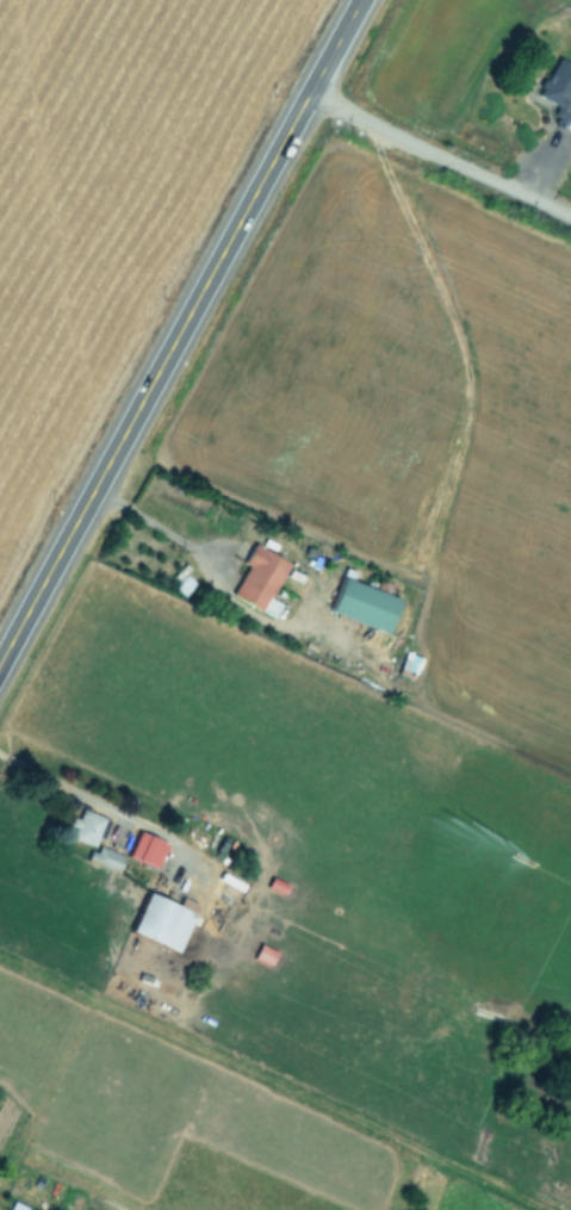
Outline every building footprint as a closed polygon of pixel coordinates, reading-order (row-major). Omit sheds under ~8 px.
[(564,100),(570,86),(570,67),(555,59),(534,99),(559,112),(552,125),(570,135),(570,103),(564,100)] [(287,564),(253,548),(228,598),(261,614),(287,564)] [(327,616),(384,635),(396,600),(339,580),(327,616)] [(91,850),(104,821),(79,810),(66,839),(91,850)] [(86,864),(117,875),(121,861),(91,850),(86,864)] [(175,956),(195,908),(181,902),(178,911),(144,897),(127,936),(175,956)] [(11,1200),(5,1209),(28,1209),(11,1200)]
